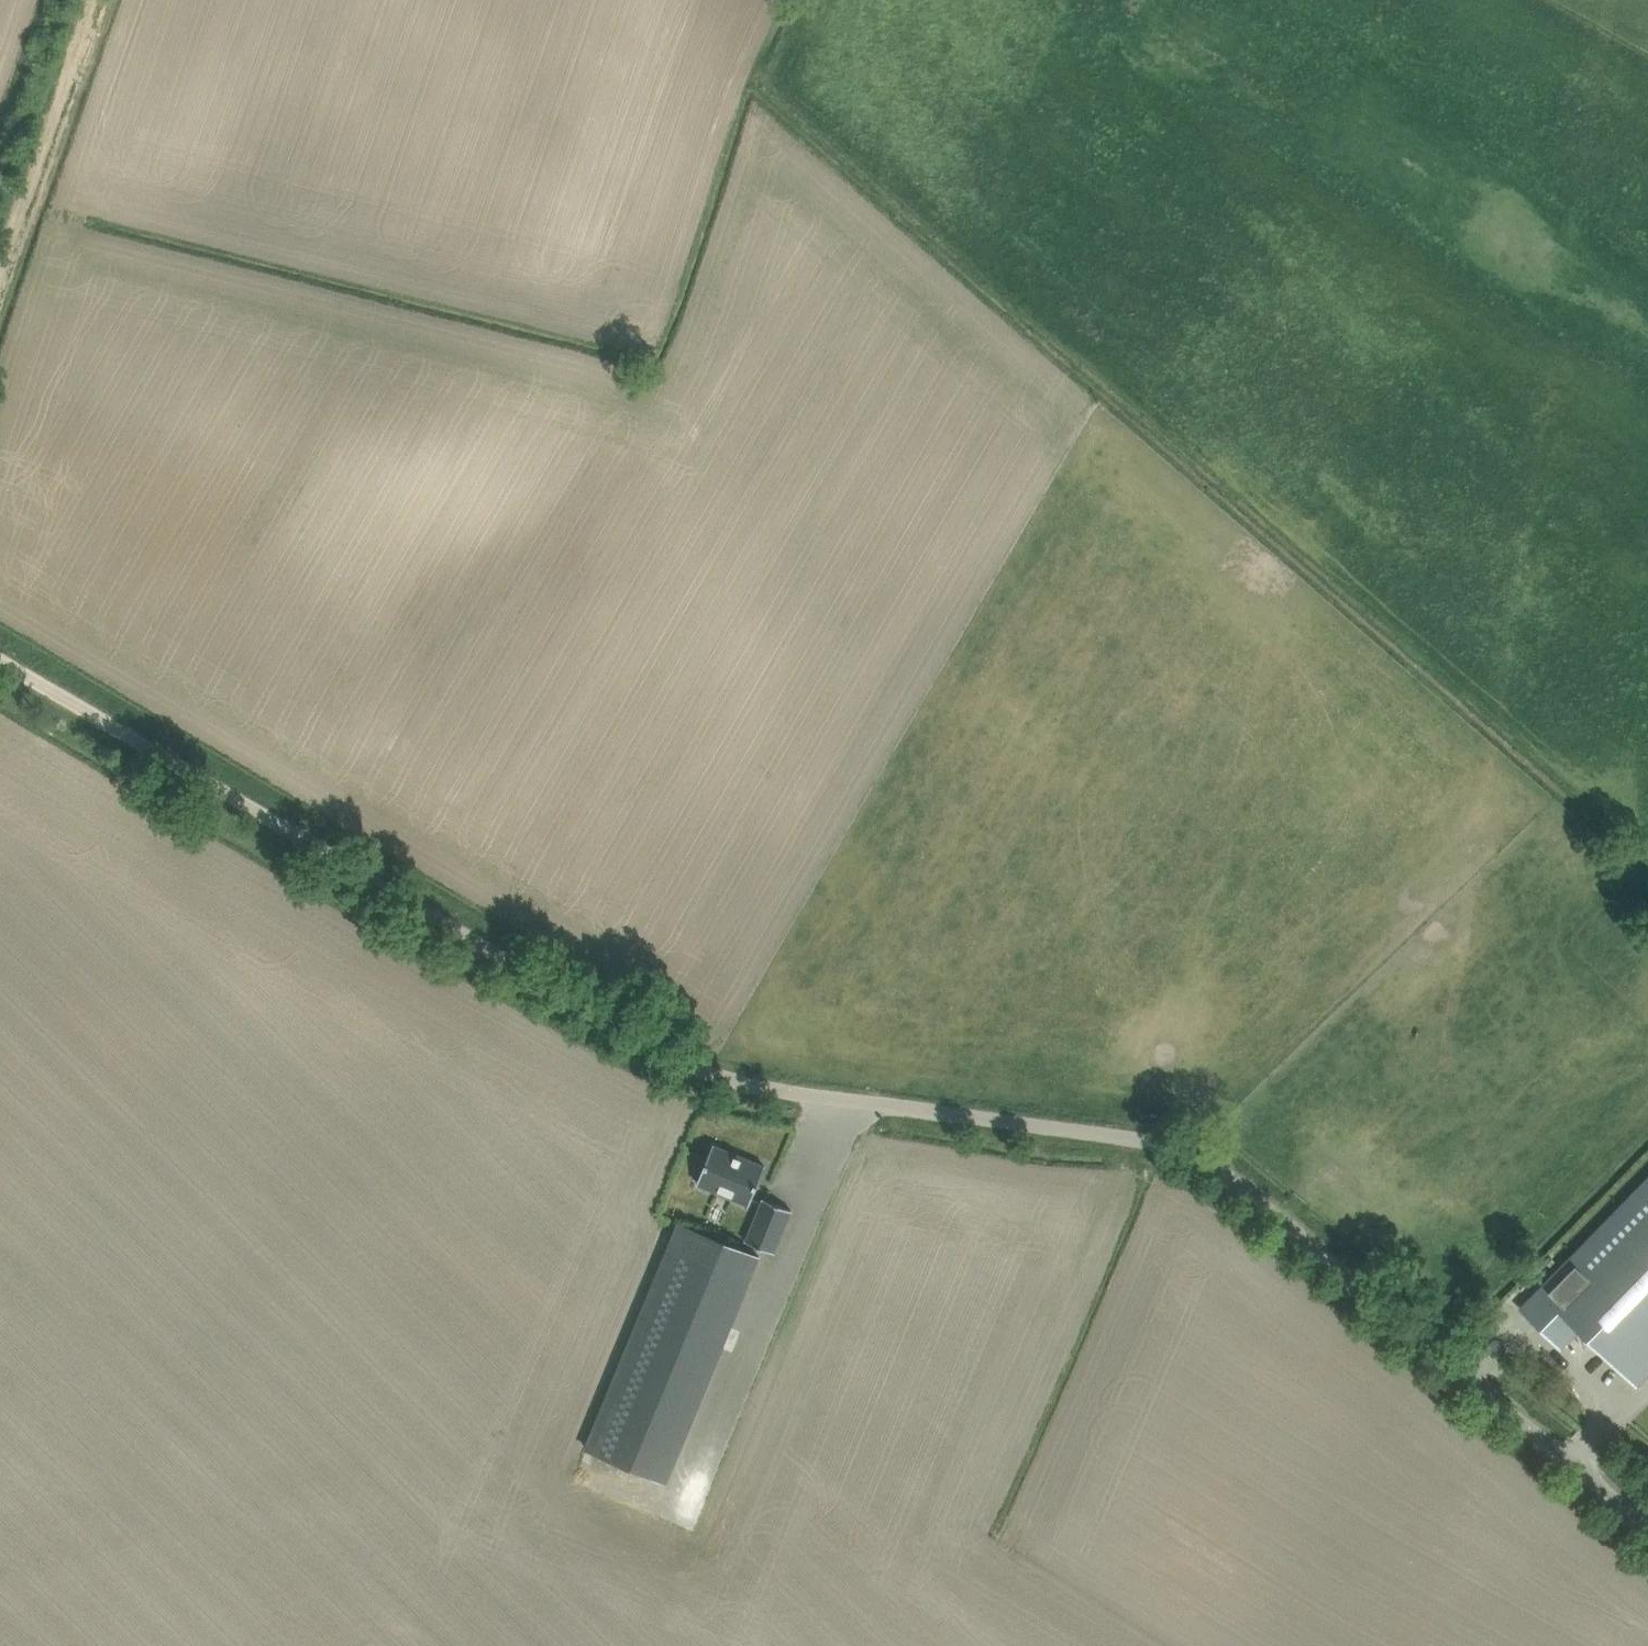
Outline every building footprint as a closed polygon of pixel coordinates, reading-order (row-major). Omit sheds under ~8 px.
[(713,1145),(697,1183),(750,1204),(765,1166),(713,1145)] [(1521,1308),(1561,1347),(1579,1329),(1637,1385),(1647,1374),(1647,1179),(1521,1308)] [(792,1210),(764,1198),(746,1242),(774,1253),(792,1210)] [(680,1223),(588,1448),(647,1474),(666,1482),(760,1256),(680,1223)]
